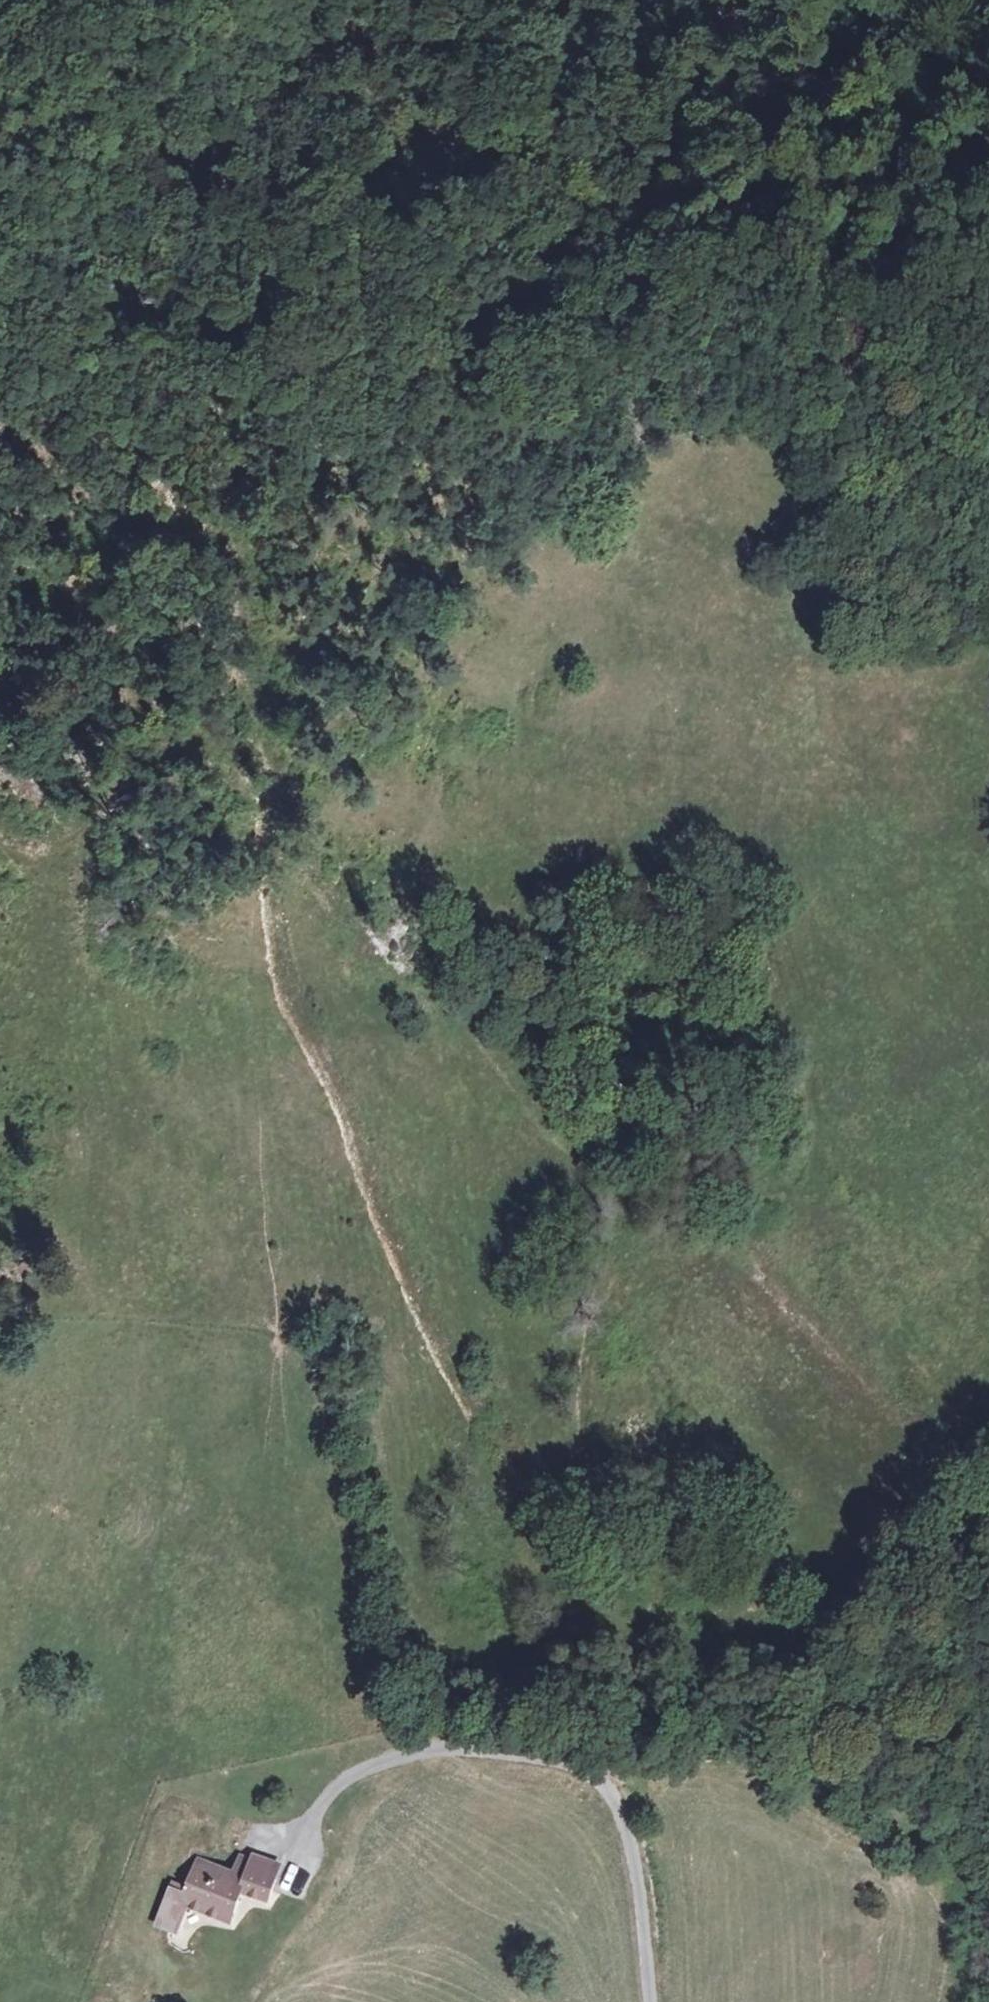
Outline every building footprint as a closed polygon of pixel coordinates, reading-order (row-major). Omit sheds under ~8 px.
[(229,1857),(225,1874),(271,1883),(275,1859),(243,1851),(241,1860),(229,1857)] [(271,1883),(225,1874),(190,1866),(182,1901),(170,1900),(162,1941),(183,1944),(189,1915),(235,1925),(244,1891),(268,1896),(271,1883)]
